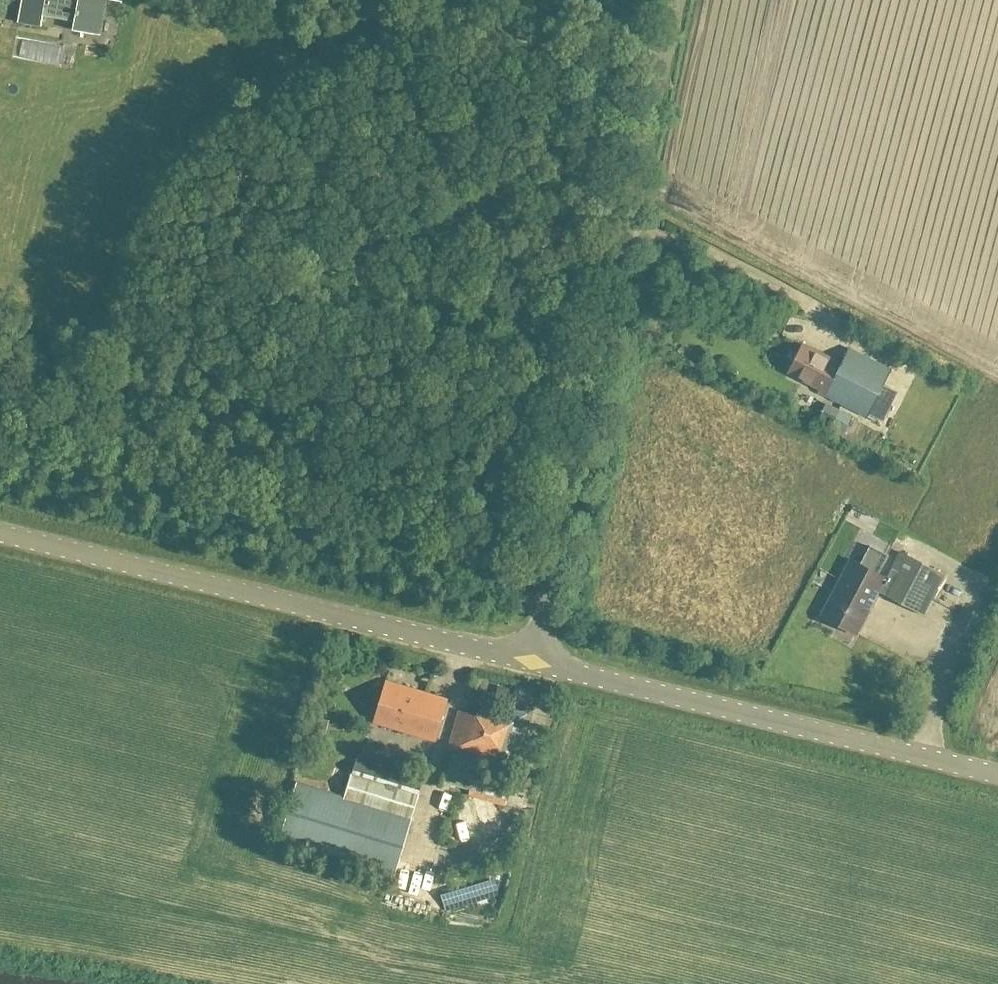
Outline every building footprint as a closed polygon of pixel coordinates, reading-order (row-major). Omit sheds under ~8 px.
[(105,0),(22,0),(17,24),(39,28),(42,16),(73,21),(72,31),(98,36),(105,0)] [(27,45),(25,61),(68,66),(70,50),(27,45)] [(866,417),(889,372),(847,350),(840,365),(803,345),(788,372),(820,389),(818,393),(866,417)] [(493,562),(497,545),(484,542),(480,559),(493,562)] [(887,580),(881,590),(888,594),(887,596),(923,615),(924,614),(923,613),(942,576),(900,554),(887,580)] [(879,589),(881,590),(887,580),(850,561),(821,617),(855,635),(879,589)] [(434,742),(447,700),(386,682),(374,724),(434,742)] [(452,754),(443,785),(481,796),(491,765),(511,771),(527,716),(480,702),(476,717),(459,712),(447,752),(452,754)] [(279,839),(394,875),(411,819),(410,819),(422,781),(356,761),(344,799),(296,784),(279,839)]
